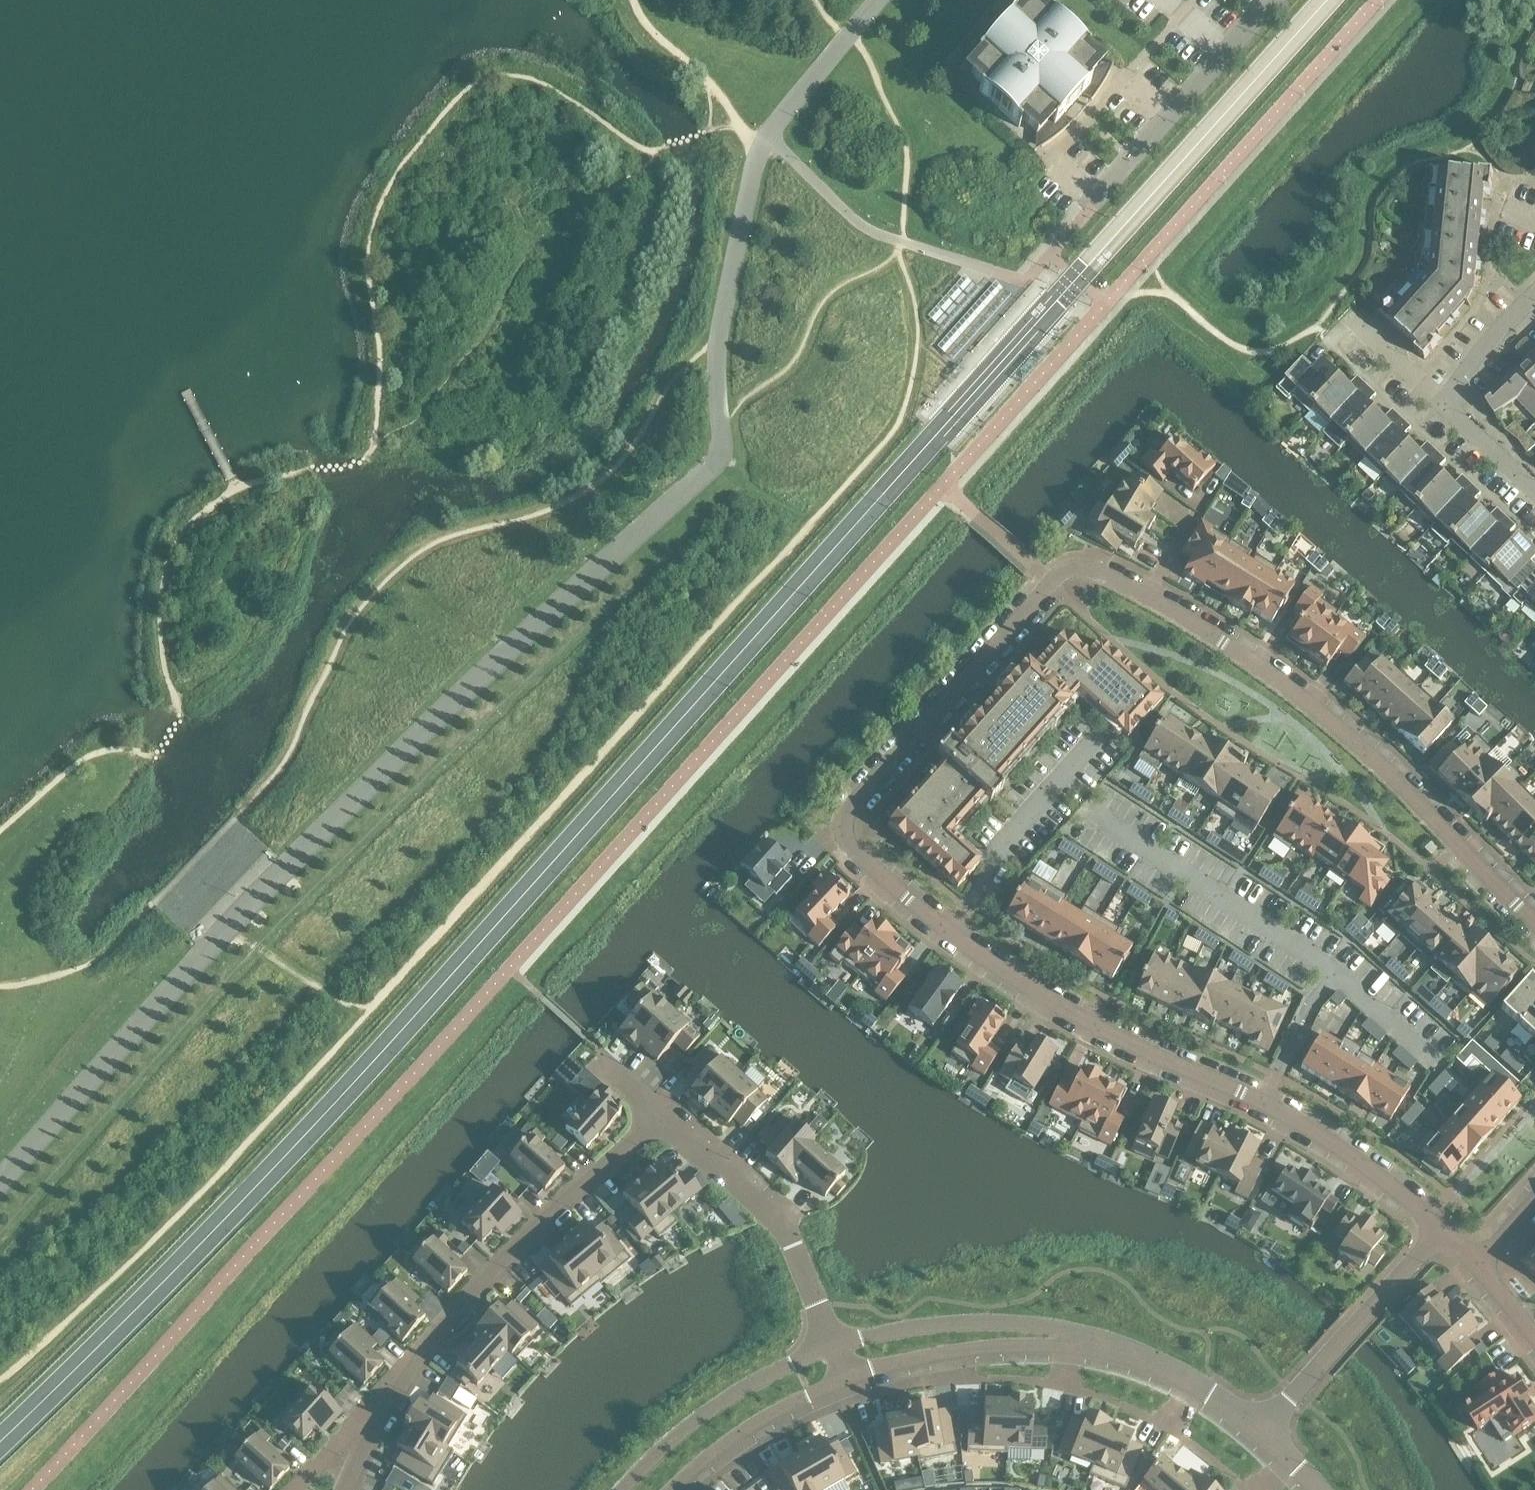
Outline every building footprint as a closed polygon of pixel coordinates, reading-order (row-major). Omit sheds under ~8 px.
[(1041,145),(1042,146),(1056,136),(1069,124),(1068,124),(1067,125),(1060,118),(1085,90),(1093,97),(1091,98),(1092,99),(1102,85),(1110,69),(1109,69),(1108,72),(1096,67),(1096,66),(1082,54),(1086,49),(1087,50),(1088,49),(1048,13),(1047,14),(1048,15),(1044,19),(1030,7),(1017,21),(1013,17),(1014,16),(1013,15),(977,55),(978,56),(979,55),(983,59),(971,73),(985,86),(981,90),(980,89),(979,90),(1019,126),(1020,125),(1019,124),(1023,120),(1037,133),(1038,132),(1044,143),(1041,145)] [(1480,174),(1432,169),(1425,168),(1415,262),(1410,272),(1377,310),(1418,347),(1414,351),(1415,352),(1416,350),(1424,357),(1423,359),(1424,360),(1443,338),(1472,304),(1481,284),(1488,218),(1490,198),(1493,169),(1492,169),(1492,171),(1482,170),(1482,168),(1480,168),(1480,174)] [(930,348),(955,370),(962,363),(1018,300),(995,280),(985,291),(964,272),(924,317),(943,334),(930,348)] [(1527,339),(1522,342),(1534,356),(1534,346),(1527,339)] [(1522,342),(1521,343),(1516,349),(1523,360),(1525,359),(1528,361),(1524,366),(1518,372),(1534,390),(1534,356),(1522,342)] [(1040,353),(1017,379),(1021,383),(1045,356),(1040,353)] [(1294,396),(1310,411),(1341,378),(1336,367),(1331,370),(1322,362),(1315,370),(1304,359),(1277,388),(1289,400),(1294,396)] [(964,370),(959,366),(947,379),(952,383),(964,370)] [(1518,372),(1486,402),(1495,414),(1518,398),(1534,416),(1534,390),(1518,372)] [(1341,378),(1310,411),(1311,412),(1313,409),(1330,425),(1367,386),(1358,377),(1352,384),(1353,385),(1350,388),(1341,378)] [(1367,386),(1330,425),(1324,431),(1341,448),(1348,441),(1377,411),(1366,403),(1369,400),(1370,401),(1376,394),(1367,386)] [(1377,411),(1348,441),(1365,458),(1402,419),(1393,410),(1387,417),(1388,418),(1385,421),(1377,411)] [(1402,419),(1365,458),(1382,474),(1411,444),(1401,436),(1404,433),(1405,434),(1411,427),(1402,419)] [(1519,440),(1525,434),(1515,422),(1506,431),(1519,440)] [(1527,453),(1534,445),(1534,444),(1525,434),(1519,440),(1527,453)] [(1209,473),(1215,466),(1200,453),(1196,458),(1174,438),(1157,457),(1150,450),(1140,462),(1162,482),(1171,472),(1192,491),(1200,482),(1202,484),(1211,475),(1209,473)] [(1132,450),(1125,443),(1117,452),(1124,459),(1132,450)] [(1411,444),(1382,474),(1383,475),(1386,472),(1402,487),(1399,490),(1400,491),(1437,452),(1428,443),(1421,450),(1423,451),(1420,454),(1411,444)] [(1124,459),(1117,452),(1109,461),(1116,468),(1124,459)] [(1437,452),(1400,491),(1417,507),(1446,477),(1435,469),(1438,465),(1439,467),(1446,460),(1437,452)] [(1155,503),(1162,492),(1132,473),(1125,484),(1122,483),(1109,504),(1149,528),(1154,520),(1148,516),(1155,503)] [(1446,477),(1417,507),(1435,524),(1472,485),(1462,476),(1456,482),(1457,484),(1454,487),(1446,477)] [(1472,485),(1435,524),(1436,524),(1438,521),(1455,537),(1452,540),(1481,510),(1470,502),(1473,498),(1474,499),(1480,493),(1472,485)] [(1255,500),(1246,495),(1240,505),(1249,510),(1255,500)] [(1149,528),(1109,504),(1097,524),(1090,520),(1082,532),(1108,548),(1115,552),(1122,541),(1134,548),(1146,528),(1148,530),(1149,528)] [(1481,510),(1452,540),(1470,557),(1507,517),(1498,509),(1491,516),(1492,517),(1490,520),(1481,510)] [(1072,517),(1064,511),(1056,520),(1064,526),(1072,517)] [(1261,522),(1268,528),(1276,520),(1269,513),(1261,522)] [(1507,517),(1470,557),(1487,573),(1521,537),(1515,542),(1505,535),(1508,532),(1509,533),(1516,526),(1507,517)] [(1276,520),(1268,528),(1276,535),(1284,526),(1276,520)] [(1212,528),(1201,521),(1181,553),(1191,559),(1182,574),(1196,582),(1224,536),(1212,529),(1212,528)] [(1224,536),(1196,582),(1205,588),(1207,585),(1225,595),(1246,561),(1251,552),(1224,536)] [(1487,573),(1504,589),(1502,590),(1512,599),(1534,575),(1534,567),(1531,563),(1534,559),(1534,552),(1530,547),(1533,542),(1521,537),(1487,573)] [(1304,561),(1312,567),(1320,558),(1312,552),(1304,561)] [(1246,561),(1225,595),(1229,598),(1227,601),(1249,614),(1251,611),(1273,574),(1274,575),(1277,569),(1274,567),(1255,555),(1250,563),(1246,561)] [(1320,558),(1312,567),(1320,574),(1328,565),(1320,558)] [(1288,599),(1286,597),(1293,587),(1274,575),(1273,574),(1251,611),(1271,623),(1280,608),(1282,609),(1288,599)] [(1512,599),(1522,609),(1526,604),(1534,613),(1534,575),(1512,599)] [(1292,611),(1298,615),(1301,618),(1285,639),(1306,655),(1335,616),(1336,616),(1338,612),(1320,598),(1322,596),(1310,586),(1292,611)] [(1374,623),(1382,630),(1390,621),(1382,614),(1374,623)] [(1338,651),(1343,655),(1348,659),(1364,637),(1336,616),(1335,616),(1306,655),(1325,668),(1338,651)] [(1390,621),(1382,630),(1389,637),(1397,628),(1390,621)] [(944,761),(887,825),(939,872),(944,866),(950,872),(946,878),(957,888),(979,863),(949,836),(1077,693),(1127,738),(1162,699),(1148,686),(1149,686),(1142,679),(1141,680),(1140,679),(1141,678),(1133,672),(1133,673),(1119,661),(1120,660),(1113,654),(1112,654),(1099,642),(1087,654),(1064,634),(1033,668),(1027,662),(1015,676),(1019,680),(1013,687),(1008,683),(1007,684),(1012,688),(1005,695),(1001,691),(978,717),(982,721),(976,728),(971,724),(970,725),(975,729),(968,736),(964,732),(953,745),(950,742),(951,742),(949,741),(948,742),(948,743),(945,746),(946,748),(943,751),(942,749),(938,753),(937,754),(938,756),(939,756),(944,761)] [(1439,665),(1431,658),(1423,667),(1431,674),(1439,665)] [(1374,667),(1365,659),(1343,683),(1364,702),(1392,671),(1380,660),(1374,667)] [(1439,665),(1431,674),(1438,681),(1447,672),(1439,665)] [(1392,671),(1364,702),(1385,721),(1413,690),(1417,686),(1399,670),(1396,674),(1392,671)] [(1413,690),(1385,721),(1406,739),(1437,704),(1420,689),(1417,693),(1413,690)] [(1479,701),(1471,694),(1463,703),(1471,710),(1479,701)] [(1479,701),(1471,710),(1478,717),(1486,708),(1479,701)] [(1454,719),(1437,704),(1406,739),(1423,754),(1454,719)] [(1184,729),(1165,717),(1156,731),(1154,729),(1148,738),(1150,739),(1138,759),(1157,771),(1184,729)] [(1202,742),(1184,729),(1157,771),(1157,772),(1162,764),(1181,776),(1207,735),(1202,742)] [(1225,750),(1215,743),(1217,741),(1207,735),(1181,776),(1200,788),(1225,750)] [(1485,758),(1492,751),(1476,735),(1459,751),(1451,743),(1428,766),(1452,790),(1485,758)] [(1244,762),(1225,750),(1200,788),(1218,800),(1213,808),(1213,809),(1244,762)] [(1501,774),(1485,758),(1452,790),(1468,806),(1501,774)] [(1244,762),(1213,809),(1233,821),(1260,780),(1242,768),(1245,763),(1244,762)] [(1518,790),(1516,789),(1501,774),(1468,806),(1485,823),(1489,819),(1490,819),(1518,790)] [(1260,780),(1233,821),(1251,834),(1264,814),(1266,816),(1272,807),(1270,806),(1279,792),(1260,780)] [(1129,791),(1139,798),(1144,790),(1134,783),(1129,791)] [(1520,786),(1516,789),(1518,790),(1490,819),(1506,836),(1534,805),(1534,801),(1520,786)] [(1144,790),(1139,798),(1149,805),(1154,796),(1144,790)] [(1293,845),(1318,809),(1317,808),(1301,796),(1290,813),(1288,811),(1281,821),(1283,822),(1275,832),(1293,845)] [(1534,835),(1534,805),(1506,836),(1521,850),(1534,835)] [(1167,816),(1177,823),(1182,815),(1172,808),(1167,816)] [(1310,857),(1336,821),(1318,809),(1293,845),(1310,857)] [(1182,815),(1177,823),(1187,830),(1192,821),(1182,815)] [(1330,866),(1355,832),(1338,820),(1336,822),(1336,821),(1310,857),(1312,859),(1314,855),(1330,866)] [(1344,883),(1372,844),(1355,832),(1330,866),(1330,867),(1327,871),(1344,883)] [(1205,841),(1215,848),(1221,840),(1211,833),(1205,841)] [(1521,850),(1534,865),(1534,835),(1521,850)] [(782,870),(791,860),(779,849),(776,852),(764,840),(740,867),(764,889),(766,888),(775,896),(791,878),(782,870)] [(1067,855),(1073,846),(1063,840),(1058,849),(1067,855)] [(1221,840),(1215,848),(1225,854),(1231,846),(1221,840)] [(1379,849),(1372,844),(1344,883),(1346,884),(1348,880),(1364,891),(1358,900),(1369,908),(1389,881),(1379,874),(1387,863),(1375,855),(1379,849)] [(1083,853),(1073,846),(1067,855),(1078,862),(1083,853)] [(1102,877),(1107,869),(1097,863),(1092,871),(1102,877)] [(1263,867),(1258,876),(1268,882),(1273,874),(1263,867)] [(1112,884),(1117,876),(1107,869),(1102,877),(1112,884)] [(818,947),(838,926),(829,917),(849,896),(840,888),(842,886),(833,877),(831,879),(825,873),(811,887),(816,891),(795,913),(814,930),(807,937),(818,947)] [(1023,926),(1049,885),(1031,874),(1022,888),(1021,887),(1013,899),(1014,900),(1005,915),(1023,926)] [(1273,874),(1268,882),(1278,888),(1283,880),(1273,874)] [(1041,937),(1062,905),(1067,896),(1049,885),(1023,926),(1041,937)] [(1136,900),(1141,891),(1131,885),(1126,893),(1136,900)] [(1396,938),(1430,900),(1413,885),(1380,922),(1396,938)] [(1299,890),(1294,899),(1304,905),(1309,897),(1299,890)] [(1152,898),(1141,891),(1136,900),(1146,906),(1152,898)] [(1309,897),(1304,905),(1314,912),(1319,904),(1309,897)] [(1417,949),(1447,915),(1430,900),(1396,938),(1397,938),(1400,935),(1417,949)] [(1058,948),(1078,914),(1062,905),(1041,937),(1058,948)] [(1075,958),(1101,918),(1083,906),(1078,914),(1058,948),(1075,958)] [(1169,909),(1164,917),(1174,924),(1179,916),(1169,909)] [(1434,964),(1467,926),(1463,930),(1447,915),(1417,949),(1434,964)] [(1093,970),(1114,937),(1119,929),(1101,918),(1075,958),(1093,970)] [(859,976),(893,935),(874,919),(861,936),(851,928),(828,956),(839,966),(842,962),(859,976)] [(1344,930),(1353,938),(1360,931),(1351,923),(1344,930)] [(1450,979),(1484,942),(1467,926),(1434,964),(1434,965),(1437,961),(1453,975),(1450,979)] [(1199,928),(1193,937),(1204,943),(1209,935),(1199,928)] [(1360,931),(1353,938),(1362,946),(1369,939),(1360,931)] [(902,941),(893,935),(859,976),(876,990),(874,992),(885,1002),(905,978),(896,971),(906,959),(904,958),(910,951),(900,943),(902,941)] [(1209,935),(1204,943),(1214,950),(1219,942),(1209,935)] [(1131,948),(1114,937),(1093,970),(1100,974),(1101,972),(1112,979),(1120,966),(1121,967),(1129,955),(1127,954),(1131,948)] [(1467,995),(1501,957),(1484,942),(1450,979),(1467,995)] [(1234,951),(1228,959),(1238,966),(1244,958),(1234,951)] [(1142,979),(1136,992),(1155,1001),(1173,961),(1154,952),(1148,966),(1146,965),(1140,978),(1142,979)] [(1508,984),(1518,972),(1501,957),(1467,995),(1468,995),(1471,992),(1487,1006),(1500,992),(1501,994),(1509,985),(1508,984)] [(1244,958),(1238,966),(1248,973),(1254,964),(1244,958)] [(811,967),(802,959),(795,966),(804,974),(811,967)] [(1392,959),(1385,967),(1394,974),(1400,967),(1392,959)] [(1192,969),(1173,961),(1155,1001),(1174,1010),(1192,969)] [(813,982),(820,974),(811,967),(804,974),(813,982)] [(932,1027),(961,986),(934,967),(923,982),(926,984),(908,1009),(932,1027)] [(1400,967),(1394,974),(1403,982),(1409,975),(1400,967)] [(1192,969),(1174,1010),(1193,1018),(1211,978),(1192,969)] [(1278,980),(1268,974),(1263,982),(1273,989),(1278,980)] [(1534,1000),(1534,981),(1529,976),(1500,1008),(1515,1022),(1534,1000)] [(1211,978),(1193,1018),(1212,1027),(1214,1022),(1230,986),(1211,978)] [(1288,987),(1278,980),(1273,989),(1283,995),(1288,987)] [(638,1010),(618,1033),(636,1049),(670,1010),(641,984),(626,1000),(638,1010)] [(1248,994),(1230,986),(1214,1022),(1232,1030),(1248,994)] [(1425,990),(1419,997),(1428,1005),(1434,998),(1425,990)] [(1345,999),(1337,991),(1330,998),(1339,1006),(1345,999)] [(1248,994),(1232,1030),(1249,1038),(1266,1002),(1248,994)] [(1434,998),(1428,1005),(1436,1013),(1443,1006),(1434,998)] [(1534,1031),(1534,1000),(1515,1022),(1531,1036),(1534,1031)] [(950,1053),(983,1076),(1000,1051),(989,1044),(1005,1020),(995,1013),(997,1011),(986,1004),(984,1006),(977,1001),(967,1017),(972,1020),(950,1053)] [(1249,1038),(1247,1043),(1267,1052),(1286,1012),(1266,1002),(1249,1038)] [(670,1010),(636,1049),(637,1049),(640,1046),(657,1061),(674,1042),(685,1053),(699,1036),(670,1010)] [(877,1021),(867,1014),(861,1022),(871,1029),(877,1021)] [(1370,1034),(1376,1027),(1368,1019),(1361,1026),(1370,1034)] [(1465,1038),(1471,1031),(1463,1023),(1456,1030),(1465,1038)] [(1385,1035),(1376,1027),(1370,1034),(1379,1042),(1385,1035)] [(1339,1045),(1338,1045),(1321,1034),(1300,1067),(1318,1078),(1339,1045)] [(1012,1079),(1032,1092),(1042,1076),(1046,1075),(1051,1068),(1049,1064),(1057,1052),(1045,1045),(1047,1041),(1038,1036),(1028,1052),(1016,1045),(998,1075),(1010,1082),(1012,1079)] [(1490,1036),(1483,1043),(1492,1051),(1499,1044),(1490,1036)] [(1336,1089),(1360,1053),(1362,1049),(1343,1037),(1338,1045),(1339,1045),(1318,1078),(1336,1089)] [(1470,1056),(1478,1047),(1472,1041),(1471,1041),(1463,1050),(1470,1056)] [(1407,1055),(1398,1047),(1392,1054),(1401,1062),(1407,1055)] [(1477,1062),(1485,1053),(1478,1047),(1470,1056),(1477,1062)] [(710,1049),(686,1076),(695,1085),(690,1091),(699,1099),(697,1100),(706,1108),(708,1107),(709,1108),(738,1075),(710,1049)] [(1463,1050),(1455,1059),(1463,1065),(1470,1056),(1463,1050)] [(1508,1065),(1515,1058),(1506,1050),(1499,1058),(1508,1065)] [(1374,1067),(1374,1068),(1377,1064),(1360,1053),(1336,1089),(1352,1100),(1374,1067)] [(1484,1068),(1492,1059),(1485,1053),(1477,1062),(1484,1068)] [(1416,1063),(1407,1055),(1401,1062),(1410,1070),(1416,1063)] [(1524,1066),(1515,1058),(1508,1065),(1517,1074),(1524,1066)] [(1491,1074),(1499,1066),(1492,1059),(1484,1068),(1491,1074)] [(1498,1081),(1506,1072),(1499,1066),(1491,1074),(1498,1081)] [(1080,1121),(1103,1078),(1083,1067),(1072,1087),(1061,1081),(1048,1105),(1080,1121)] [(1370,1110),(1391,1078),(1374,1068),(1374,1067),(1352,1100),(1370,1110)] [(1444,1072),(1436,1081),(1443,1087),(1451,1078),(1444,1072)] [(1504,1087),(1513,1078),(1506,1072),(1498,1081),(1504,1087)] [(1498,1081),(1491,1074),(1477,1089),(1473,1086),(1473,1087),(1505,1116),(1506,1116),(1519,1101),(1511,1094),(1504,1087),(1498,1081)] [(738,1075),(709,1108),(728,1124),(733,1118),(743,1127),(767,1100),(738,1075)] [(1127,1090),(1103,1078),(1080,1121),(1076,1129),(1110,1146),(1124,1119),(1114,1114),(1127,1090)] [(1409,1089),(1391,1078),(1370,1110),(1378,1115),(1379,1114),(1389,1121),(1409,1089)] [(1511,1094),(1520,1084),(1513,1078),(1504,1087),(1511,1094)] [(1435,1096),(1443,1087),(1436,1081),(1428,1090),(1435,1096)] [(603,1086),(565,1129),(586,1148),(598,1135),(600,1136),(620,1114),(618,1112),(618,1113),(606,1102),(613,1095),(603,1086)] [(965,1094),(975,1101),(980,1092),(970,1086),(965,1094)] [(1505,1116),(1473,1087),(1459,1102),(1492,1131),(1505,1116)] [(980,1092),(975,1101),(985,1107),(990,1098),(980,1092)] [(1143,1121),(1140,1122),(1136,1130),(1138,1133),(1132,1147),(1145,1152),(1143,1156),(1153,1160),(1161,1142),(1173,1147),(1187,1115),(1175,1110),(1177,1105),(1154,1095),(1143,1121)] [(1492,1131),(1459,1102),(1459,1103),(1462,1106),(1450,1120),(1446,1117),(1478,1146),(1479,1146),(1492,1131)] [(1416,1103),(1409,1111),(1416,1118),(1423,1109),(1416,1103)] [(1408,1127),(1416,1118),(1409,1111),(1401,1121),(1408,1127)] [(806,1128),(816,1136),(829,1121),(820,1112),(806,1128)] [(784,1114),(760,1141),(770,1150),(765,1156),(790,1178),(816,1149),(810,1145),(814,1141),(784,1114)] [(1478,1146),(1446,1117),(1433,1132),(1465,1161),(1478,1146)] [(1226,1134),(1201,1121),(1185,1153),(1197,1158),(1195,1162),(1219,1174),(1238,1135),(1239,1135),(1240,1132),(1230,1127),(1226,1134)] [(1032,1122),(1028,1129),(1027,1131),(1038,1137),(1042,1128),(1032,1122)] [(1465,1161),(1433,1132),(1429,1129),(1414,1145),(1427,1157),(1425,1158),(1436,1167),(1437,1166),(1449,1176),(1458,1167),(1459,1168),(1465,1161)] [(521,1130),(502,1152),(544,1190),(564,1169),(538,1146),(545,1138),(535,1130),(529,1137),(521,1130)] [(1238,1135),(1219,1174),(1238,1184),(1235,1191),(1248,1198),(1265,1163),(1253,1157),(1259,1145),(1239,1135),(1238,1135)] [(816,1149),(790,1178),(795,1183),(802,1176),(825,1197),(830,1191),(836,1196),(845,1186),(839,1181),(844,1175),(816,1149)] [(1094,1164),(1105,1169),(1109,1160),(1098,1155),(1094,1164)] [(1120,1166),(1109,1160),(1105,1169),(1115,1175),(1120,1166)] [(659,1164),(641,1179),(677,1222),(678,1222),(672,1214),(701,1190),(692,1179),(687,1173),(676,1182),(669,1174),(668,1175),(659,1164)] [(1276,1175),(1266,1190),(1292,1207),(1286,1217),(1306,1231),(1307,1229),(1310,1231),(1317,1220),(1314,1218),(1321,1208),(1330,1214),(1337,1202),(1312,1185),(1312,1184),(1314,1181),(1300,1172),(1297,1175),(1296,1175),(1286,1168),(1280,1178),(1276,1175)] [(626,1191),(622,1195),(638,1214),(627,1224),(641,1240),(652,1230),(659,1238),(677,1222),(641,1179),(640,1180),(635,1178),(625,1186),(626,1191)] [(1171,1198),(1172,1197),(1176,1189),(1165,1184),(1160,1193),(1171,1198)] [(479,1203),(461,1223),(482,1242),(494,1229),(500,1235),(501,1236),(502,1235),(512,1223),(521,1214),(506,1200),(506,1199),(503,1196),(502,1197),(492,1188),(491,1190),(486,1188),(477,1198),(479,1203)] [(1337,1252),(1359,1269),(1362,1265),(1364,1266),(1368,1261),(1369,1262),(1378,1249),(1375,1247),(1383,1237),(1373,1229),(1375,1226),(1363,1217),(1359,1222),(1348,1214),(1333,1233),(1345,1242),(1337,1252)] [(1230,1215),(1225,1223),(1225,1224),(1235,1230),(1240,1222),(1230,1215)] [(583,1223),(564,1239),(601,1283),(631,1259),(601,1224),(591,1232),(583,1223)] [(438,1232),(412,1261),(447,1293),(467,1271),(441,1248),(448,1241),(438,1232)] [(566,1243),(538,1267),(571,1306),(601,1283),(564,1239),(563,1240),(566,1243)] [(1525,1262),(1534,1271),(1534,1251),(1525,1262)] [(386,1283),(367,1304),(390,1325),(387,1329),(402,1343),(425,1318),(404,1299),(411,1292),(396,1279),(389,1286),(386,1283)] [(1461,1312),(1463,1310),(1455,1301),(1449,1306),(1431,1285),(1398,1314),(1424,1345),(1428,1341),(1427,1341),(1461,1312)] [(497,1306),(474,1331),(503,1357),(508,1352),(512,1355),(512,1354),(517,1358),(533,1341),(528,1337),(538,1326),(531,1320),(511,1302),(503,1311),(497,1306)] [(1461,1312),(1427,1341),(1428,1341),(1442,1357),(1436,1363),(1446,1374),(1469,1354),(1460,1344),(1476,1329),(1461,1312)] [(354,1325),(328,1353),(363,1385),(383,1364),(370,1352),(376,1345),(375,1344),(369,1338),(354,1325)] [(476,1343),(455,1366),(461,1371),(456,1377),(466,1386),(471,1380),(477,1385),(503,1357),(474,1331),(469,1336),(476,1343)] [(1407,1358),(1399,1349),(1392,1356),(1400,1365),(1407,1358)] [(1415,1367),(1407,1358),(1400,1365),(1408,1374),(1415,1367)] [(1480,1386),(1488,1399),(1477,1406),(1476,1404),(1468,1409),(1469,1411),(1467,1413),(1478,1430),(1491,1422),(1504,1442),(1534,1422),(1534,1410),(1527,1398),(1533,1395),(1528,1386),(1526,1388),(1520,1378),(1509,1385),(1501,1372),(1480,1386)] [(469,1409),(478,1394),(447,1375),(438,1390),(469,1409)] [(349,1383),(334,1398),(346,1410),(361,1395),(349,1383)] [(300,1402),(282,1422),(303,1441),(314,1428),(322,1435),(323,1433),(333,1422),(342,1413),(326,1399),(327,1398),(324,1395),(323,1396),(313,1387),(312,1388),(306,1387),(298,1396),(300,1402)] [(419,1402),(405,1423),(453,1453),(454,1452),(447,1448),(467,1416),(432,1394),(425,1406),(419,1402)] [(968,1425),(967,1451),(1006,1453),(1009,1397),(1007,1397),(1007,1401),(984,1400),(983,1425),(968,1425)] [(1009,1397),(1006,1453),(1007,1453),(1008,1448),(1045,1450),(1046,1428),(1031,1427),(1032,1398),(1009,1397)] [(933,1404),(907,1409),(917,1457),(918,1462),(957,1454),(948,1409),(935,1412),(933,1404)] [(886,1426),(873,1428),(880,1464),(917,1457),(907,1409),(905,1409),(906,1414),(885,1418),(886,1426)] [(1071,1418),(1057,1451),(1092,1465),(1088,1474),(1090,1475),(1111,1422),(1087,1413),(1083,1423),(1071,1418)] [(1111,1422),(1090,1475),(1125,1489),(1142,1447),(1130,1442),(1133,1434),(1111,1425),(1112,1423),(1111,1422)] [(407,1428),(396,1447),(403,1451),(396,1462),(432,1485),(453,1453),(405,1423),(403,1426),(407,1428)] [(235,1458),(269,1489),(289,1469),(264,1446),(270,1438),(261,1430),(235,1458)] [(798,1450),(800,1454),(821,1489),(826,1489),(856,1473),(837,1441),(826,1448),(820,1437),(798,1450)] [(767,1473),(777,1489),(821,1489),(800,1454),(767,1473)] [(1138,1478),(1154,1489),(1188,1489),(1199,1476),(1187,1466),(1181,1474),(1157,1455),(1138,1478)] [(424,1482),(395,1465),(387,1479),(405,1489),(419,1489),(424,1482)] [(971,1471),(963,1472),(964,1483),(964,1484),(972,1483),(971,1471)] [(1036,1486),(1036,1487),(1044,1488),(1046,1476),(1038,1475),(1036,1486)] [(207,1489),(224,1489),(228,1485),(219,1476),(207,1489)] [(1199,1476),(1188,1489),(1216,1489),(1199,1476)] [(923,1487),(921,1477),(909,1480),(911,1489),(923,1487)]
